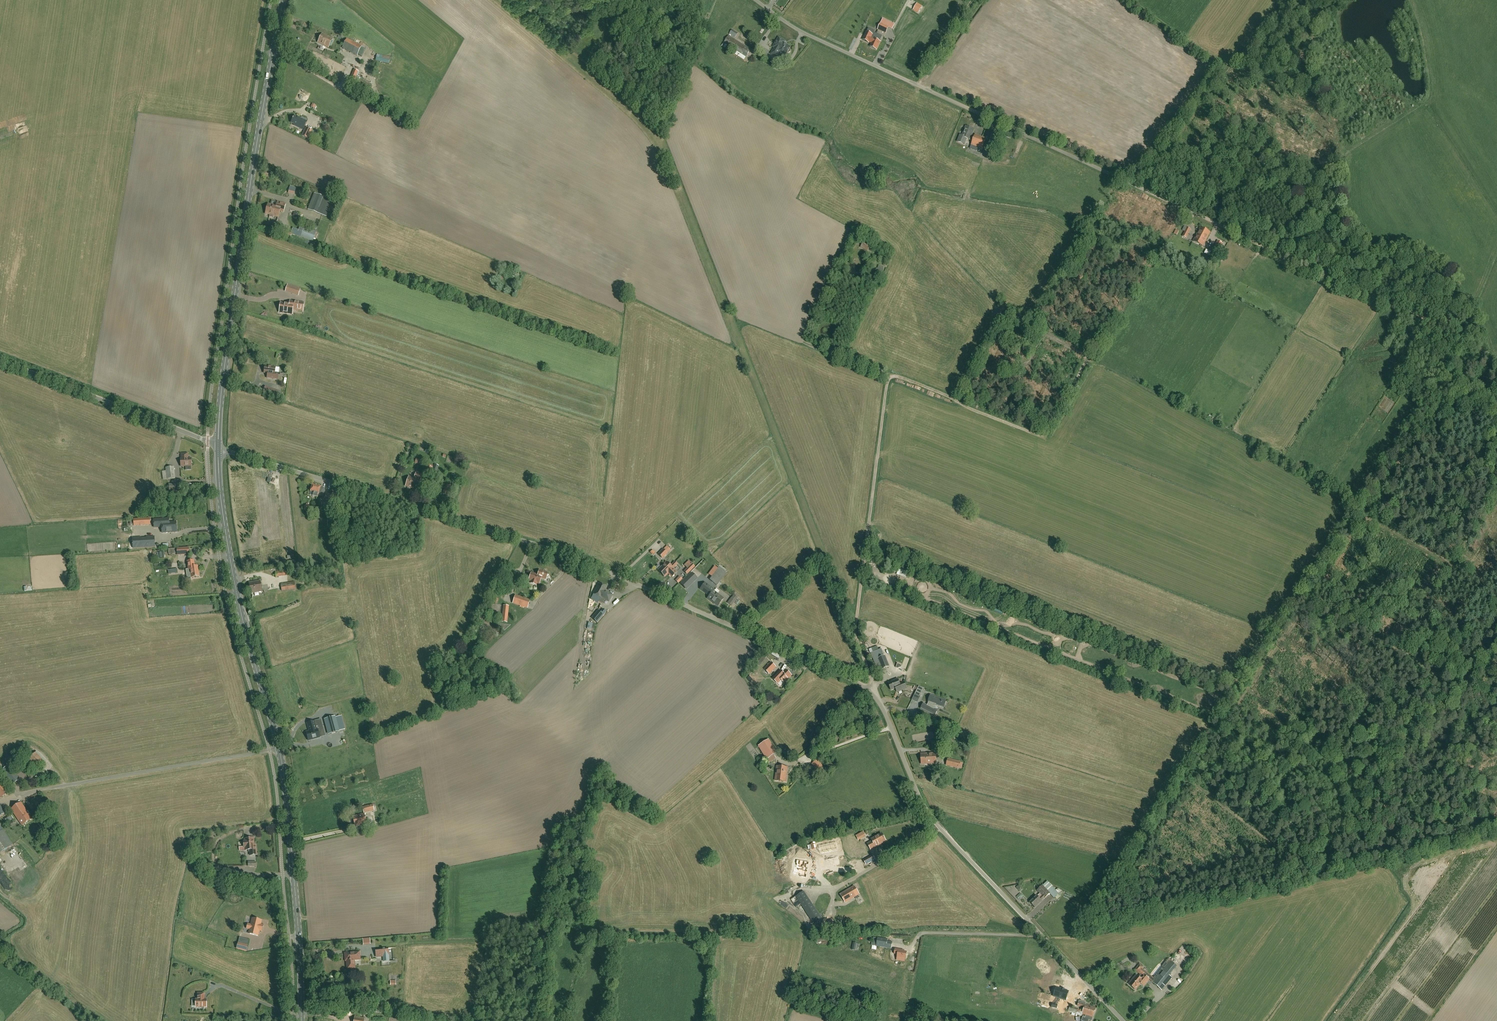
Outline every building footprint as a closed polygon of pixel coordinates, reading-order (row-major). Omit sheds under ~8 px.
[(918,13),(923,6),(917,3),(913,10),(918,13)] [(892,29),(895,24),(883,19),(878,30),(886,34),(889,27),(892,29)] [(875,37),(877,34),(873,33),(873,34),(867,31),(867,32),(863,40),(869,43),(869,42),(872,43),(870,47),(876,50),(880,42),(879,42),(881,39),(875,37)] [(329,48),(333,40),(322,35),(318,43),(329,48)] [(740,54),(745,46),(729,36),(724,43),(740,54)] [(782,47),(784,43),(785,41),(779,38),(773,47),(775,48),(778,50),(778,49),(780,50),(781,47),(782,47)] [(357,56),(362,47),(347,39),(343,48),(357,56)] [(790,50),(790,49),(791,47),(784,43),(782,47),(781,47),(780,50),(778,49),(778,50),(775,48),(771,54),(776,57),(780,51),(786,55),(788,53),(789,53),(790,53),(790,52),(790,51),(790,50)] [(389,64),(390,58),(378,55),(376,61),(389,64)] [(361,79),(357,76),(359,72),(354,70),(350,80),(355,82),(355,81),(358,83),(354,91),(366,98),(375,103),(378,99),(368,94),(373,86),(361,79)] [(300,128),(305,119),(301,118),(301,119),(295,116),(291,123),(294,124),(294,125),(300,128)] [(967,127),(966,127),(962,136),(960,135),(958,142),(965,145),(967,139),(970,140),(973,133),(972,133),(973,129),(970,128),(970,127),(968,127),(967,127)] [(301,132),(303,133),(302,136),(308,139),(312,131),(306,128),(304,131),(302,130),(301,132)] [(997,147),(1001,134),(993,131),(989,144),(997,147)] [(982,149),(986,139),(975,135),(972,145),(974,146),(973,149),(977,151),(978,147),(982,149)] [(329,199),(327,198),(314,193),(309,210),(320,214),(322,212),(325,213),(326,210),(325,210),(329,199)] [(266,214),(270,215),(269,217),(273,218),(274,216),(278,217),(281,208),(268,204),(266,214)] [(277,232),(279,223),(273,222),(271,231),(277,232)] [(317,232),(300,226),(299,230),(293,228),(291,233),(279,230),(278,236),(290,239),(292,234),(313,242),(317,232)] [(1186,227),(1184,231),(1182,236),(1186,239),(1191,229),(1186,227)] [(1196,235),(1206,240),(1210,233),(1200,228),(1196,235)] [(1203,247),(1206,240),(1196,235),(1193,242),(1203,247)] [(1217,256),(1223,244),(1218,241),(1211,253),(1217,256)] [(864,242),(861,248),(868,252),(871,246),(864,242)] [(299,295),(300,289),(288,285),(286,290),(299,295)] [(292,314),(293,310),(302,311),(304,303),(290,301),(290,304),(281,303),(279,313),(292,314)] [(265,367),(264,367),(264,369),(265,370),(264,373),(268,374),(267,378),(278,380),(279,373),(275,373),(276,368),(272,367),(272,366),(268,365),(268,366),(265,366),(265,367)] [(278,393),(277,392),(278,391),(274,389),(268,387),(265,386),(263,392),(263,393),(272,396),(276,398),(278,393)] [(188,454),(182,454),(182,459),(181,459),(181,467),(192,466),(191,459),(188,459),(188,454)] [(431,475),(433,468),(427,466),(424,473),(431,475)] [(163,480),(175,478),(174,467),(166,468),(166,471),(162,471),(163,480)] [(417,490),(422,474),(416,472),(414,479),(409,477),(406,486),(417,490)] [(323,497),(325,488),(321,487),(317,486),(312,485),(310,492),(314,493),(313,497),(318,498),(318,495),(323,497)] [(452,487),(446,485),(443,494),(449,496),(452,487)] [(154,528),(162,527),(162,533),(177,532),(176,522),(169,522),(168,519),(154,520),(154,528)] [(146,538),(141,539),(141,537),(133,538),(133,548),(155,547),(154,537),(146,537),(146,538)] [(668,547),(664,551),(663,549),(658,555),(662,559),(668,554),(667,553),(671,549),(668,547)] [(689,560),(685,564),(691,570),(695,567),(689,560)] [(192,578),(192,577),(200,576),(198,566),(195,567),(194,561),(187,562),(189,569),(186,569),(187,580),(191,579),(191,578),(192,578)] [(665,577),(668,574),(672,577),(676,572),(673,569),(677,564),(675,562),(670,566),(666,562),(658,570),(665,577)] [(717,585),(726,573),(713,564),(704,575),(717,585)] [(537,579),(541,580),(541,578),(546,580),(548,573),(539,570),(538,575),(537,579)] [(537,579),(538,575),(531,573),(529,581),(531,581),(530,583),(536,585),(537,583),(539,584),(541,580),(537,579)] [(686,578),(691,584),(697,579),(691,573),(686,578)] [(676,582),(685,591),(691,585),(686,579),(682,582),(679,579),(676,582)] [(251,593),(262,591),(260,581),(249,583),(251,593)] [(282,591),(296,589),(295,582),(281,584),(282,591)] [(700,589),(709,596),(713,591),(714,590),(705,583),(700,589)] [(600,584),(594,594),(591,599),(594,601),(597,596),(601,598),(599,602),(603,604),(605,600),(609,602),(612,595),(605,591),(607,588),(600,584)] [(709,596),(708,598),(714,604),(717,606),(718,606),(723,599),(713,591),(709,596)] [(731,597),(727,603),(732,606),(736,601),(736,600),(738,598),(734,594),(732,597),(731,597)] [(530,600),(515,596),(513,603),(527,608),(530,600)] [(597,623),(606,612),(603,609),(600,612),(598,610),(591,618),(597,623)] [(878,659),(883,669),(889,667),(884,656),(878,659)] [(777,667),(772,662),(766,669),(771,674),(777,667)] [(784,683),(792,676),(786,670),(783,673),(780,671),(772,679),(777,683),(781,680),(784,683)] [(900,686),(900,685),(898,679),(894,681),(894,682),(888,684),(891,690),(896,689),(895,688),(900,686)] [(895,688),(896,689),(897,692),(906,688),(904,682),(904,683),(900,685),(900,686),(895,688)] [(919,687),(915,694),(920,697),(924,689),(919,687)] [(924,703),(922,708),(935,714),(937,709),(935,708),(937,705),(944,707),(947,700),(931,695),(929,702),(927,705),(924,703)] [(335,717),(325,720),(329,734),(339,731),(335,717)] [(313,731),(317,729),(315,721),(307,723),(309,729),(312,728),(313,731)] [(318,729),(317,729),(313,731),(312,728),(309,729),(310,731),(306,732),(309,741),(320,737),(318,729)] [(768,761),(778,755),(770,741),(759,747),(768,761)] [(37,754),(27,763),(36,773),(46,763),(37,754)] [(922,764),(935,763),(935,754),(921,754),(922,764)] [(959,769),(961,762),(948,759),(946,766),(959,769)] [(826,774),(823,770),(824,768),(817,760),(811,764),(822,777),(826,774)] [(13,785),(20,779),(9,765),(2,770),(13,785)] [(786,782),(788,768),(777,767),(775,781),(786,782)] [(9,790),(0,780),(0,796),(1,797),(9,790)] [(22,825),(32,819),(30,815),(31,815),(28,811),(27,811),(21,802),(11,809),(22,825)] [(364,813),(374,811),(373,804),(362,807),(364,813)] [(8,823),(14,819),(10,814),(4,818),(8,823)] [(355,827),(367,824),(364,814),(353,817),(355,827)] [(5,832),(0,825),(0,853),(13,844),(5,832)] [(882,843),(885,841),(882,834),(871,840),(872,841),(868,844),(871,850),(882,843)] [(251,846),(254,846),(253,839),(245,840),(245,842),(244,842),(244,847),(245,847),(245,848),(246,848),(246,850),(250,850),(250,847),(251,847),(251,846)] [(836,842),(819,846),(820,854),(838,850),(836,842)] [(850,851),(817,858),(820,869),(853,861),(850,851)] [(792,862),(811,857),(809,853),(791,858),(792,862)] [(866,864),(876,859),(874,854),(864,859),(866,864)] [(795,868),(793,874),(796,875),(801,876),(800,878),(801,878),(807,879),(810,864),(798,861),(797,865),(798,865),(797,868),(795,868)] [(219,868),(211,871),(213,876),(215,875),(218,881),(224,879),(219,868)] [(787,870),(775,875),(777,881),(789,877),(787,870)] [(1054,898),(1055,897),(1058,894),(1047,882),(1043,885),(1042,885),(1037,890),(1040,893),(1037,896),(1030,902),(1035,907),(1042,901),(1045,898),(1050,893),(1054,898)] [(845,902),(859,894),(855,887),(849,891),(849,890),(841,895),(845,902)] [(814,924),(822,919),(804,892),(791,900),(796,908),(801,904),(814,924)] [(1020,901),(1024,897),(1020,892),(1016,897),(1020,901)] [(764,910),(766,912),(760,918),(767,924),(781,909),(774,902),(771,906),(769,904),(764,910)] [(259,930),(262,931),(263,925),(261,925),(262,921),(253,919),(251,926),(252,927),(250,934),(258,936),(259,930)] [(793,922),(790,927),(799,931),(804,934),(808,928),(800,924),(799,926),(793,922)] [(550,936),(547,936),(547,937),(541,936),(540,945),(546,946),(546,940),(549,940),(550,936)] [(891,949),(892,942),(887,941),(888,939),(878,938),(876,946),(891,949)] [(237,949),(247,951),(248,945),(238,943),(237,949)] [(389,961),(388,948),(376,950),(376,953),(378,953),(378,957),(376,957),(383,956),(384,961),(389,961)] [(906,958),(906,952),(903,952),(904,951),(895,949),(895,954),(898,955),(897,957),(906,958)] [(353,961),(360,960),(360,952),(344,953),(345,957),(345,958),(346,958),(346,961),(347,967),(348,967),(348,968),(349,968),(349,969),(350,968),(351,968),(351,967),(353,967),(353,966),(354,966),(353,961)] [(1167,964),(1162,970),(1152,982),(1162,990),(1172,978),(1169,976),(1177,967),(1168,959),(1166,962),(1167,964)] [(1139,974),(1142,976),(1140,979),(1136,975),(1129,984),(1135,990),(1140,984),(1143,986),(1149,979),(1143,975),(1145,973),(1143,972),(1141,970),(1143,967),(1139,964),(1137,966),(1134,970),(1139,974)] [(398,979),(400,979),(400,975),(392,975),(392,985),(398,985),(398,979)] [(1064,990),(1061,990),(1056,988),(1053,996),(1066,1000),(1069,992),(1064,990)] [(206,999),(204,999),(204,993),(198,993),(198,999),(196,999),(196,1007),(206,1007),(206,999)] [(1082,1014),(1086,1015),(1086,1016),(1087,1013),(1088,1013),(1090,1009),(1089,1009),(1090,1006),(1085,1005),(1086,1003),(1079,1001),(1078,1006),(1081,1007),(1080,1010),(1070,1007),(1068,1012),(1082,1016),(1082,1014)] [(1081,1020),(1085,1020),(1085,1019),(1092,1020),(1093,1015),(1096,1008),(1090,1006),(1089,1009),(1090,1009),(1088,1013),(1087,1013),(1086,1016),(1086,1015),(1085,1017),(1083,1016),(1081,1020)]
